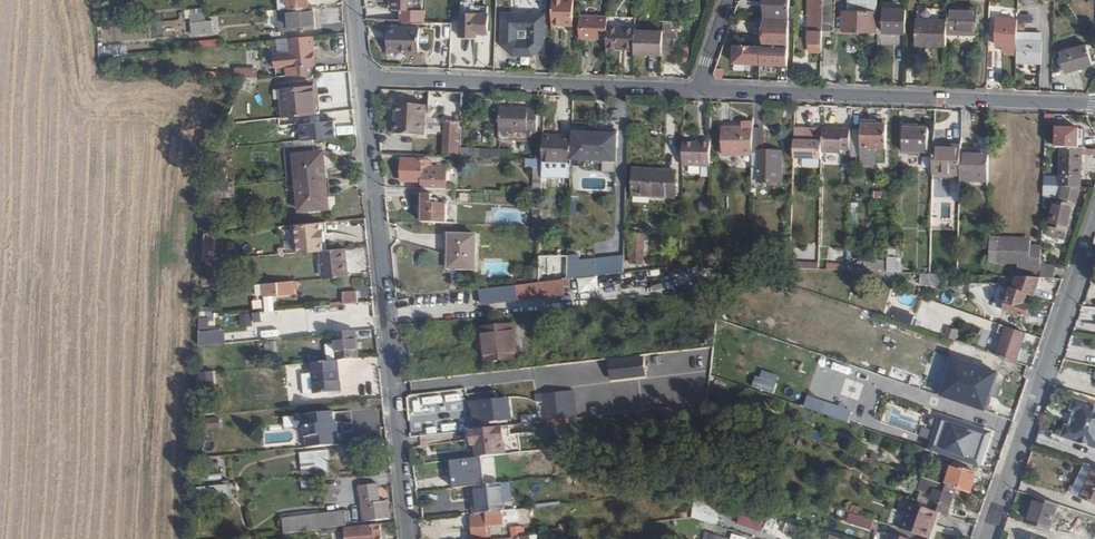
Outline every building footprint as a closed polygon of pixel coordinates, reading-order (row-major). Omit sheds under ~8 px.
[(299,8),(309,7),(308,0),(288,0),(289,9),(299,8)] [(392,9),(395,9),(398,9),(415,10),(415,0),(392,0),(392,9)] [(474,5),(474,0),(461,0),(460,36),(478,37),(478,34),(488,34),(488,6),(474,5)] [(545,0),(508,0),(508,13),(503,13),(503,45),(507,45),(507,49),(513,55),(533,55),(539,50),(539,46),(544,46),(545,0)] [(552,25),(574,25),(575,0),(553,0),(552,25)] [(789,19),(790,0),(766,0),(765,18),(789,19)] [(823,31),(831,31),(832,0),(824,0),(823,31)] [(877,11),(877,0),(851,0),(851,11),(877,11)] [(289,9),(290,24),(291,31),(316,28),(314,6),(309,7),(299,8),(289,9)] [(948,20),(947,33),(976,34),(977,7),(948,6),(948,20)] [(691,7),(691,19),(699,19),(700,8),(691,7)] [(207,8),(186,8),(186,18),(193,18),(193,34),(218,34),(217,17),(207,17),(207,8)] [(883,8),(882,34),(906,34),(907,9),(883,8)] [(878,12),(877,11),(851,11),(842,11),(842,31),(877,32),(878,12)] [(607,39),(608,25),(608,15),(580,14),(579,38),(607,39)] [(635,50),(635,30),(636,25),(636,14),(626,14),(626,25),(608,25),(607,39),(607,49),(635,50)] [(789,19),(765,18),(758,18),(757,19),(757,28),(760,30),(765,30),(764,46),(789,47),(789,27),(795,27),(795,19),(789,19)] [(994,45),(998,45),(1004,45),(1004,50),(1004,52),(1017,52),(1017,40),(1017,39),(1018,18),(996,18),(994,45)] [(164,20),(165,35),(183,34),(183,19),(164,20)] [(947,46),(947,33),(948,20),(917,19),(916,45),(947,46)] [(664,23),(663,32),(672,32),(672,23),(664,23)] [(400,48),(420,48),(420,27),(388,26),(387,52),(400,52),(400,48)] [(662,55),(663,32),(663,30),(635,30),(635,50),(635,54),(662,55)] [(812,31),(812,42),(814,42),(814,44),(822,44),(823,32),(822,32),(812,31)] [(672,32),(663,32),(662,55),(662,61),(674,62),(675,32),(672,32)] [(278,36),(279,48),(292,46),(290,34),(278,36)] [(277,76),(294,74),(314,73),(313,66),(316,66),(313,36),(291,38),(292,52),(276,54),(277,76)] [(219,37),(191,41),(192,49),(220,44),(219,37)] [(1017,40),(1017,52),(1016,62),(1042,63),(1043,41),(1042,41),(1020,40),(1017,40)] [(125,44),(100,45),(101,54),(125,54),(125,44)] [(1060,53),(1060,55),(1065,73),(1093,64),(1087,44),(1060,53)] [(264,47),(264,59),(272,59),(271,46),(264,47)] [(783,68),(783,48),(729,46),(728,66),(783,68)] [(237,77),(260,77),(260,67),(237,66),(237,77)] [(317,115),(314,86),(276,90),(279,119),(317,115)] [(462,116),(462,92),(457,92),(446,92),(445,115),(462,116)] [(473,93),(462,92),(462,107),(472,108),(473,93)] [(425,136),(427,105),(396,104),(394,134),(425,136)] [(500,107),(499,140),(531,141),(532,133),(538,133),(539,108),(500,107)] [(876,166),(876,149),(887,150),(887,124),(877,124),(877,120),(862,119),(861,166),(876,166)] [(461,156),(461,147),(462,121),(444,121),(443,156),(461,156)] [(753,154),(753,128),(754,122),(722,123),(722,155),(753,154)] [(909,152),(909,157),(920,157),(920,153),(928,153),(929,128),(919,127),(919,124),(903,123),(903,152),(909,152)] [(823,129),(822,140),(822,148),(822,152),(842,153),(842,149),(850,149),(851,128),(823,127),(823,129)] [(1061,147),(1083,148),(1085,148),(1086,128),(1056,127),(1055,147),(1061,147)] [(763,128),(753,128),(753,154),(752,183),(780,183),(781,151),(763,151),(763,128)] [(822,148),(822,140),(823,129),(811,128),(795,128),(794,140),(794,158),(822,159),(822,152),(822,148)] [(558,137),(544,136),(543,151),(543,159),(543,163),(571,164),(572,137),(558,137)] [(327,177),(325,151),(316,152),(315,140),(295,142),(298,180),(327,177)] [(590,143),(589,169),(592,169),(592,177),(619,179),(621,145),(590,143)] [(701,146),(701,148),(683,147),(682,170),(710,171),(711,146),(701,146)] [(961,176),(961,152),(961,147),(961,146),(934,146),(933,175),(961,176)] [(461,147),(461,156),(512,158),(513,149),(480,148),(461,147)] [(1059,186),(1080,187),(1081,187),(1083,148),(1061,147),(1059,186)] [(887,150),(876,149),(876,163),(886,163),(887,150)] [(535,159),(543,159),(543,151),(537,151),(535,155),(535,159)] [(989,153),(961,152),(961,176),(960,181),(988,182),(989,153)] [(432,166),(433,161),(423,161),(423,159),(403,158),(402,181),(422,182),(421,189),(430,189),(432,166)] [(532,192),(539,193),(542,193),(543,160),(526,159),(525,167),(533,168),(532,192)] [(571,188),(579,189),(580,165),(572,165),(571,188)] [(432,166),(430,189),(446,189),(447,167),(432,166)] [(634,172),(633,187),(633,196),(675,198),(677,171),(634,169),(634,172)] [(329,194),(327,177),(298,180),(300,197),(329,194)] [(1049,227),(1067,231),(1073,205),(1076,206),(1080,187),(1059,186),(1043,186),(1043,196),(1059,200),(1059,202),(1055,202),(1049,227)] [(330,208),(329,194),(300,197),(301,210),(330,208)] [(447,195),(429,194),(426,223),(446,223),(447,195)] [(697,212),(705,212),(705,201),(697,201),(697,212)] [(835,204),(835,217),(845,217),(845,205),(835,204)] [(523,208),(497,207),(497,218),(522,219),(523,208)] [(353,239),(354,219),(323,222),(322,237),(353,239)] [(321,242),(320,232),(317,232),(316,224),(291,226),(294,253),(319,251),(318,243),(321,242)] [(1065,241),(1067,231),(1049,227),(1047,236),(1065,241)] [(215,254),(217,232),(207,231),(204,253),(215,254)] [(646,235),(631,233),(628,264),(643,265),(646,235)] [(475,269),(476,235),(449,235),(448,269),(475,269)] [(1040,278),(1041,266),(1041,247),(1029,247),(1030,240),(992,238),(990,262),(1019,263),(1019,277),(1040,278)] [(347,276),(345,249),(321,251),(324,278),(347,276)] [(842,264),(843,251),(833,249),(831,262),(842,264)] [(820,253),(818,269),(846,270),(846,267),(827,266),(828,253),(820,253)] [(846,270),(887,272),(888,260),(866,260),(866,265),(855,264),(856,258),(850,258),(850,253),(847,253),(846,270)] [(566,278),(579,277),(578,254),(565,254),(566,278)] [(621,256),(579,257),(579,275),(622,274),(621,256)] [(887,272),(898,273),(898,258),(888,258),(888,260),(887,272)] [(1054,266),(1041,266),(1040,278),(1053,278),(1054,266)] [(539,283),(539,267),(530,267),(529,284),(539,283)] [(539,267),(539,283),(549,282),(552,281),(551,267),(539,267)] [(898,273),(887,272),(849,271),(849,272),(895,288),(901,290),(901,288),(902,282),(919,284),(942,286),(943,274),(898,273)] [(1026,318),(1030,306),(1025,305),(1028,295),(1010,289),(1015,277),(998,276),(995,285),(999,287),(993,306),(1026,318)] [(295,293),(294,281),(263,284),(264,296),(295,293)] [(537,289),(517,292),(518,301),(538,299),(564,297),(563,287),(537,289)] [(358,303),(357,291),(343,293),(343,304),(358,303)] [(1033,297),(1028,295),(1025,305),(1030,306),(1033,297)] [(897,302),(891,318),(909,325),(915,309),(897,302)] [(295,324),(294,316),(290,316),(289,310),(257,313),(258,324),(269,324),(270,334),(292,331),(291,324),(295,324)] [(254,313),(242,313),(241,326),(253,326),(254,313)] [(200,317),(202,327),(211,326),(210,316),(200,317)] [(939,324),(935,335),(954,342),(958,330),(939,324)] [(517,358),(514,326),(481,329),(484,361),(517,358)] [(1007,327),(996,356),(1017,363),(1027,334),(1007,327)] [(201,329),(201,344),(226,343),(226,328),(201,329)] [(359,359),(356,331),(335,333),(337,361),(359,359)] [(958,343),(964,345),(968,333),(962,331),(958,343)] [(268,341),(270,350),(279,349),(277,339),(268,341)] [(976,349),(953,341),(949,351),(972,359),(976,349)] [(607,359),(607,372),(624,371),(624,373),(644,371),(643,355),(607,359)] [(811,356),(810,367),(831,371),(833,360),(811,356)] [(340,386),(337,361),(306,364),(308,374),(312,373),(314,393),(334,392),(333,387),(340,386)] [(963,362),(950,399),(985,411),(999,375),(963,362)] [(360,374),(361,383),(375,382),(374,373),(360,374)] [(855,378),(851,389),(862,394),(866,382),(855,378)] [(453,389),(447,396),(455,403),(462,396),(453,389)] [(563,392),(544,394),(545,406),(565,404),(563,392)] [(848,419),(851,408),(804,397),(802,409),(848,419)] [(478,402),(480,424),(512,420),(510,398),(478,402)] [(1094,449),(1094,406),(1075,399),(1071,410),(1076,412),(1071,427),(1065,426),(1062,437),(1087,446),(1094,449)] [(661,409),(663,424),(681,422),(679,407),(661,409)] [(340,444),(338,421),(335,421),(334,411),(296,414),(297,428),(305,427),(306,437),(312,436),(313,447),(340,444)] [(953,412),(951,417),(972,424),(964,445),(969,447),(978,421),(953,412)] [(972,424),(951,417),(944,438),(964,445),(972,424)] [(209,430),(222,428),(221,421),(208,423),(209,430)] [(471,446),(475,446),(476,457),(500,454),(499,443),(505,442),(503,427),(470,430),(471,446)] [(811,431),(809,437),(818,441),(820,434),(811,431)] [(927,450),(929,444),(921,441),(919,446),(919,447),(927,450)] [(929,444),(927,450),(940,454),(942,447),(930,443),(929,444)] [(943,447),(940,454),(961,461),(964,453),(943,446),(943,447)] [(320,459),(320,452),(303,454),(303,461),(305,461),(306,472),(303,473),(304,475),(328,472),(326,458),(320,459)] [(831,474),(834,467),(823,462),(820,469),(831,474)] [(952,465),(946,485),(955,488),(958,489),(971,493),(972,491),(978,474),(952,465)] [(1093,467),(1079,497),(1094,505),(1094,468),(1093,467)] [(955,488),(946,485),(936,481),(923,477),(918,491),(921,492),(916,505),(938,512),(948,516),(956,494),(953,493),(955,488)] [(391,519),(389,502),(380,502),(378,483),(360,486),(363,523),(391,519)] [(472,504),(473,514),(503,511),(505,511),(502,483),(474,486),(476,503),(472,504)] [(696,490),(693,518),(714,526),(723,498),(696,490)] [(1036,497),(1027,524),(1050,531),(1059,505),(1036,497)] [(938,512),(916,505),(909,503),(900,529),(927,538),(932,525),(933,525),(938,512)] [(473,514),(472,515),(473,538),(488,538),(487,527),(505,525),(503,511),(473,514)] [(346,526),(345,512),(283,519),(285,533),(322,530),(322,528),(346,526)] [(758,532),(762,522),(738,514),(735,524),(758,532)] [(850,514),(847,522),(871,529),(873,521),(850,514)] [(1077,525),(1094,531),(1094,528),(1094,520),(1080,515),(1077,525)] [(441,529),(454,527),(452,517),(439,519),(441,529)] [(381,524),(368,526),(368,528),(347,531),(348,538),(382,538),(381,524)] [(513,530),(514,538),(524,537),(524,528),(513,530)] [(727,538),(704,530),(702,538),(726,538),(727,538)] [(1073,538),(1094,538),(1094,537),(1074,530),(1071,538),(1073,538)]
